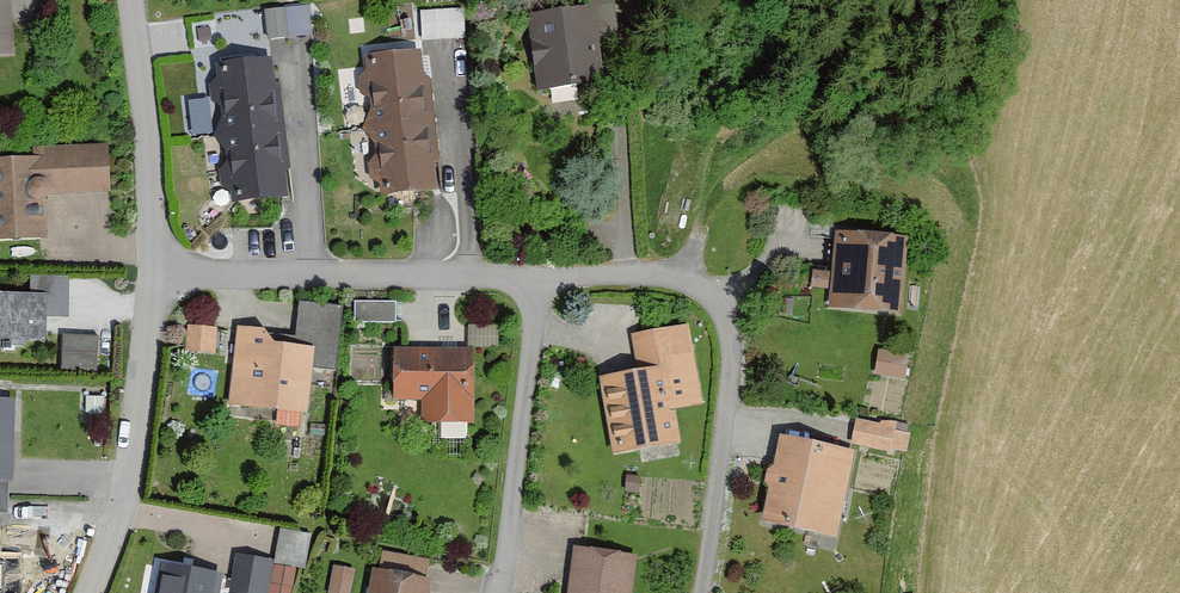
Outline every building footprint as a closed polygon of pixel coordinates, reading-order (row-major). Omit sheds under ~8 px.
[(613,0),(585,0),(586,10),(526,19),(538,95),(608,85),(601,40),(618,37),(613,0)] [(424,6),(424,36),(467,35),(467,5),(424,6)] [(309,34),(304,9),(266,16),(271,41),(309,34)] [(365,170),(374,186),(398,184),(399,196),(430,194),(430,192),(439,191),(437,167),(439,167),(431,84),(427,84),(425,57),(368,60),(369,75),(358,85),(359,92),(371,98),(372,115),(363,130),(375,143),(375,154),(365,170)] [(216,177),(225,193),(249,191),(249,203),(281,201),(281,199),(289,198),(288,174),(290,174),(280,91),(276,91),(273,64),(219,67),(220,82),(209,92),(209,99),(222,105),(223,122),(214,137),(226,150),(226,161),(216,177)] [(0,160),(0,241),(47,239),(46,198),(109,195),(107,148),(33,150),(33,159),(0,160)] [(912,241),(839,234),(835,273),(817,272),(815,288),(835,290),(833,307),(906,313),(912,241)] [(29,344),(29,340),(48,340),(47,319),(68,319),(67,294),(0,297),(0,345),(29,344)] [(295,335),(270,333),(267,329),(237,326),(230,405),(311,412),(315,368),(336,370),(342,307),(298,303),(295,335)] [(394,321),(394,304),(355,304),(355,321),(394,321)] [(213,354),(214,326),(188,325),(187,353),(213,354)] [(674,329),(631,336),(638,373),(601,379),(615,459),(683,447),(671,379),(682,376),(674,329)] [(99,358),(100,332),(65,331),(64,357),(99,358)] [(473,350),(396,350),(395,404),(425,404),(424,424),(472,424),(473,350)] [(913,354),(882,351),(880,375),(911,378),(913,354)] [(3,400),(0,400),(0,517),(7,517),(8,482),(14,483),(15,432),(2,432),(3,400)] [(900,430),(859,421),(853,446),(894,455),(900,430)] [(857,453),(784,438),(777,470),(771,469),(767,487),(773,488),(765,526),(839,541),(857,453)] [(306,569),(310,535),(278,531),(274,564),(306,569)] [(637,558),(573,550),(568,592),(633,592),(637,558)] [(271,562),(235,557),(230,592),(267,592),(271,562)] [(221,576),(163,568),(160,592),(219,592),(221,576)] [(354,572),(331,569),(328,592),(352,592),(354,572)] [(292,572),(275,570),(272,592),(290,592),(292,572)] [(372,572),(369,592),(430,592),(432,583),(372,572)]
